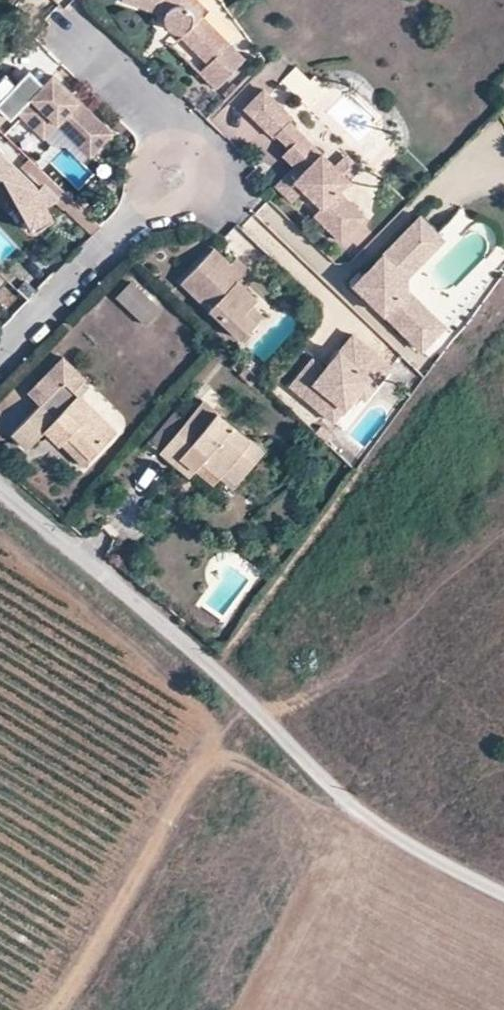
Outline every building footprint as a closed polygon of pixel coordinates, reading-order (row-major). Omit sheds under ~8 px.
[(199,72),(216,88),(245,59),(200,16),(200,6),(194,0),(121,0),(120,2),(156,13),(158,6),(167,9),(164,12),(163,17),(163,21),(164,25),(166,28),(167,30),(169,32),(173,34),(177,34),(181,34),(182,35),(180,37),(208,63),(199,72)] [(171,46),(199,72),(208,63),(180,37),(171,46)] [(52,75),(34,93),(23,82),(4,101),(41,137),(57,122),(90,155),(111,133),(78,101),(61,84),(52,75)] [(336,222),(329,230),(345,246),(369,221),(342,195),(353,184),(292,125),(296,122),(266,93),(247,113),(264,129),(277,141),(279,139),(293,151),(305,163),(312,170),(299,184),(292,178),(279,190),(296,206),(308,194),(325,211),(336,222)] [(297,172),(292,178),(299,184),(312,170),(305,163),(293,151),(284,160),(297,172)] [(30,230),(51,218),(35,187),(0,154),(0,179),(30,230)] [(99,226),(48,178),(39,188),(61,209),(63,207),(91,234),(99,226)] [(271,199),(244,223),(304,290),(317,278),(301,260),(315,248),(271,199)] [(317,219),(329,230),(336,222),(325,211),(317,219)] [(403,273),(440,234),(422,216),(369,272),(355,286),(424,352),(437,338),(414,316),(420,310),(403,294),(403,273)] [(241,227),(226,237),(240,256),(255,245),(241,227)] [(446,239),(440,234),(403,273),(403,294),(420,310),(414,316),(437,338),(448,327),(411,291),(411,275),(446,239)] [(240,340),(255,325),(244,314),(251,307),(256,302),(237,282),(248,270),(236,258),(230,264),(223,258),(213,248),(181,281),(240,340)] [(144,324),(156,310),(130,284),(116,297),(144,324)] [(262,318),(251,307),(244,314),(255,325),(262,318)] [(289,387),(323,416),(334,403),(344,411),(357,396),(370,381),(378,388),(392,371),(354,338),(340,353),(325,371),(312,360),(289,387)] [(10,434),(26,449),(43,432),(49,426),(64,441),(66,438),(89,459),(115,432),(74,391),(84,379),(61,357),(27,394),(39,405),(10,434)] [(365,403),(378,388),(370,381),(357,396),(365,403)] [(185,448),(200,461),(219,477),(222,473),(231,462),(245,471),(262,450),(215,412),(202,401),(159,452),(173,463),(177,457),(185,448)] [(332,424),(344,411),(334,403),(323,416),(332,424)] [(60,445),(64,441),(49,426),(43,432),(57,447),(60,445)] [(81,466),(89,459),(66,438),(64,441),(60,445),(81,466)] [(193,469),(200,461),(185,448),(177,457),(193,469)] [(245,472),(245,471),(231,462),(222,473),(236,483),(245,472)]
